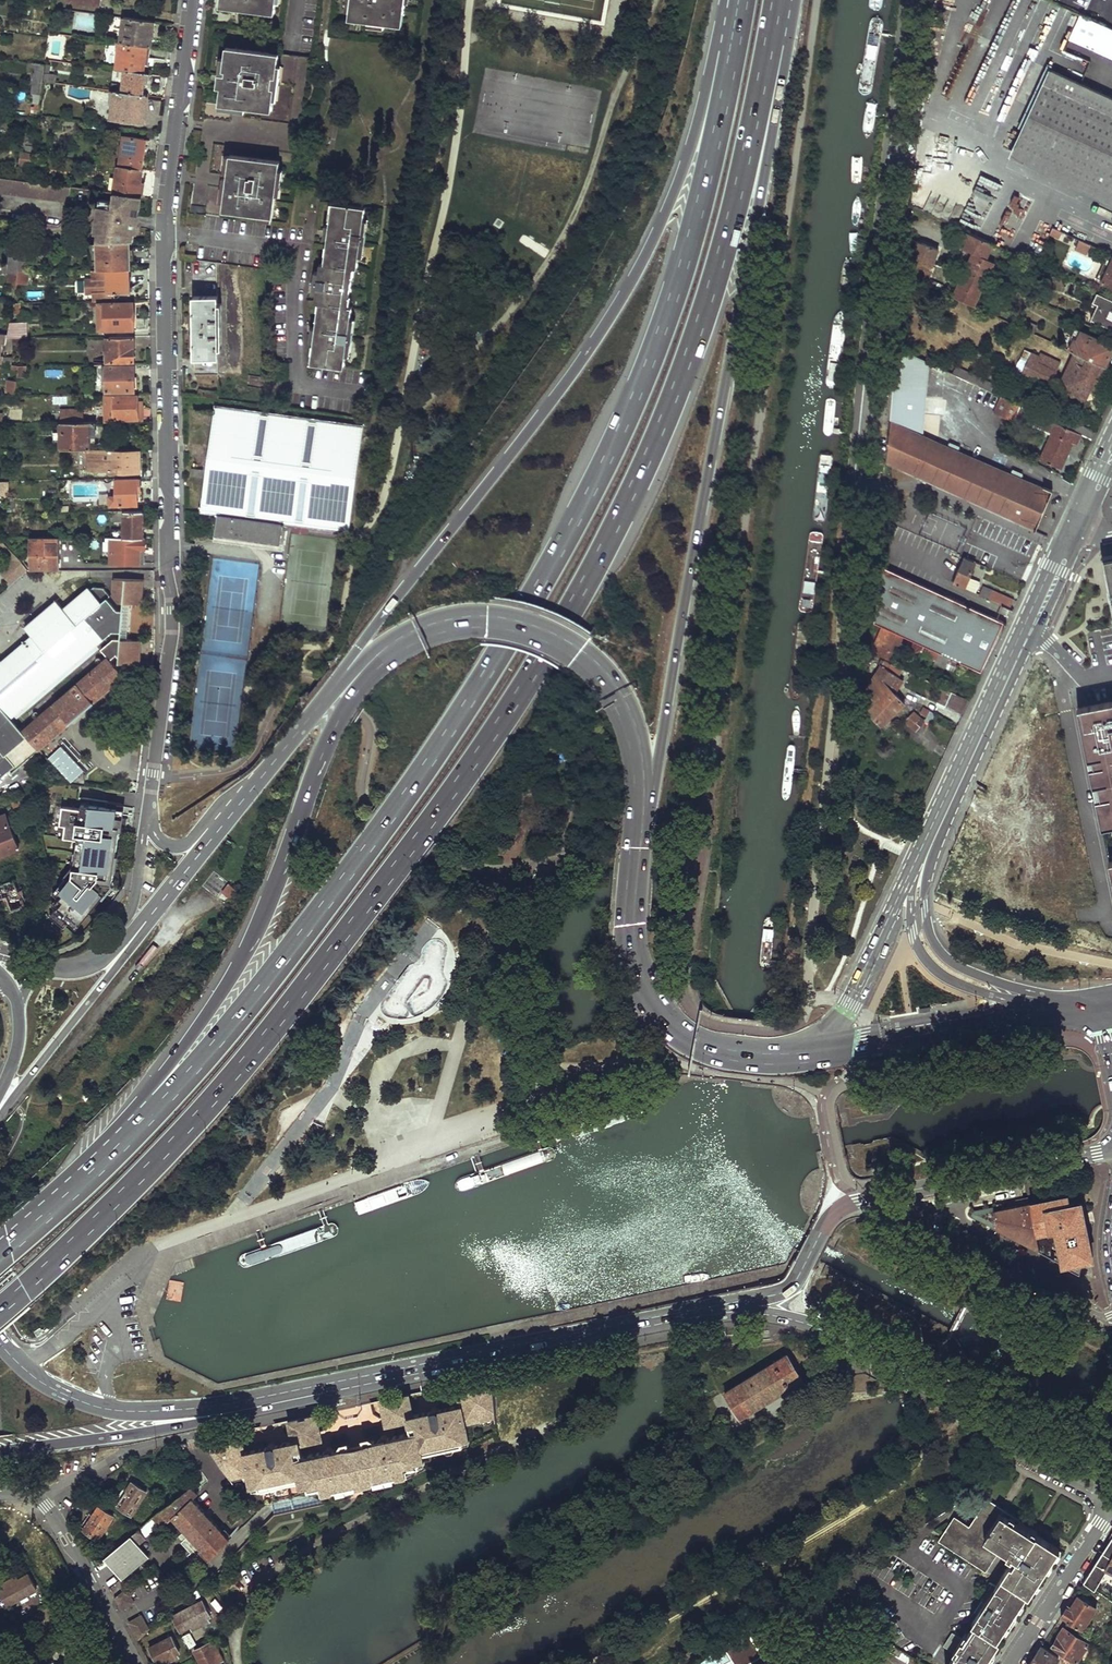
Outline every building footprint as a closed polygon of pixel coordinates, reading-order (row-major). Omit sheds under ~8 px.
[(219,6),(275,14),(277,0),(220,0),(219,6)] [(350,19),(403,25),(407,0),(353,0),(350,19)] [(1070,39),(1111,58),(1111,29),(1082,15),(1070,39)] [(125,17),(121,42),(151,46),(153,35),(149,35),(152,20),(143,19),(125,17)] [(120,42),(117,69),(120,70),(125,70),(143,72),(144,64),(145,57),(150,57),(151,46),(121,42),(120,42)] [(218,73),(217,86),(221,86),(218,104),(271,111),(279,53),(227,46),(223,74),(218,73)] [(37,64),(34,91),(41,92),(43,81),(44,65),(37,64)] [(49,66),(44,65),(43,81),(56,83),(57,74),(48,73),(49,66)] [(124,76),(122,92),(142,95),(144,81),(149,81),(150,73),(143,72),(125,70),(124,76)] [(1017,146),(1111,190),(1111,97),(1054,70),(1017,146)] [(34,91),(33,103),(40,104),(41,92),(34,91)] [(114,91),(110,118),(143,123),(145,110),(140,109),(142,95),(122,92),(114,91)] [(125,136),(121,166),(143,169),(145,153),(143,153),(144,139),(125,136)] [(1017,146),(1012,156),(1111,202),(1111,190),(1017,146)] [(20,153),(19,164),(26,165),(26,160),(28,154),(20,153)] [(28,154),(26,160),(35,162),(37,155),(28,154)] [(235,155),(227,210),(275,217),(282,162),(235,155)] [(116,177),(114,193),(115,193),(141,197),(143,185),(140,185),(143,169),(121,166),(118,165),(116,177)] [(0,178),(0,192),(70,202),(72,187),(0,178)] [(986,191),(990,182),(981,178),(971,199),(990,208),(996,196),(986,191)] [(141,197),(115,193),(113,207),(100,205),(97,233),(99,233),(97,242),(112,241),(130,241),(130,232),(132,232),(134,232),(136,230),(137,228),(138,226),(141,197)] [(1014,195),(997,230),(1015,238),(1031,203),(1014,195)] [(321,302),(311,362),(345,367),(349,343),(354,344),(355,333),(351,332),(355,307),(350,306),(356,267),(361,268),(365,245),(369,246),(371,233),(366,233),(370,208),(336,203),(326,263),(322,262),(320,277),(316,277),(314,286),(318,286),(316,302),(321,302)] [(995,245),(970,233),(963,248),(974,253),(953,296),(976,307),(984,291),(987,284),(997,263),(989,260),(995,245)] [(1076,237),(1069,234),(1065,241),(1072,245),(1076,237)] [(939,249),(907,237),(903,268),(924,277),(922,282),(935,288),(938,282),(928,278),(939,249)] [(112,241),(97,242),(97,269),(101,268),(107,268),(130,268),(130,241),(112,241)] [(1075,250),(1087,255),(1091,246),(1079,241),(1075,250)] [(22,250),(21,254),(29,255),(30,243),(22,244),(22,249),(22,250)] [(21,254),(22,250),(4,248),(4,253),(10,254),(10,256),(21,258),(21,254)] [(21,258),(19,271),(26,271),(29,255),(21,254),(21,258)] [(4,263),(3,273),(12,274),(18,275),(19,271),(21,258),(10,256),(9,263),(4,263)] [(1103,281),(1111,286),(1111,261),(1103,281)] [(90,279),(84,279),(84,292),(91,292),(91,301),(115,301),(114,292),(130,292),(130,268),(107,268),(97,269),(91,269),(90,279)] [(218,304),(218,276),(194,274),(195,358),(219,358),(219,349),(222,349),(222,304),(218,304)] [(944,285),(938,282),(935,288),(941,291),(944,285)] [(1092,319),(1111,329),(1111,301),(1098,294),(1092,306),(1091,308),(1095,310),(1092,319)] [(134,303),(100,303),(100,329),(134,329),(134,317),(138,317),(138,307),(134,307),(134,303)] [(138,317),(134,317),(134,329),(138,329),(138,327),(146,327),(146,317),(138,317)] [(1028,317),(1023,328),(1035,334),(1040,323),(1028,317)] [(29,321),(11,321),(10,326),(9,334),(8,337),(13,337),(29,337),(29,321)] [(1071,350),(1104,366),(1105,366),(1111,351),(1111,346),(1074,327),(1070,337),(1075,340),(1071,350)] [(2,343),(7,344),(8,337),(9,334),(5,333),(0,333),(0,354),(2,343)] [(110,349),(107,349),(107,361),(134,362),(135,336),(110,336),(110,349)] [(1024,358),(1019,369),(1047,382),(1058,359),(1037,349),(1035,352),(1021,345),(1017,355),(1024,358)] [(896,347),(886,463),(984,508),(996,513),(1036,532),(1053,494),(921,434),(928,362),(896,347)] [(1070,350),(1057,377),(1063,381),(1071,402),(1082,397),(1086,387),(1094,384),(1104,366),(1071,350),(1070,350)] [(218,363),(194,364),(194,373),(218,373),(218,363)] [(18,369),(17,376),(24,375),(26,364),(19,364),(18,369)] [(981,377),(956,365),(952,373),(977,385),(981,377)] [(104,377),(104,382),(106,382),(106,391),(135,391),(135,382),(138,382),(138,376),(135,376),(135,367),(106,366),(106,377),(104,377)] [(981,377),(977,385),(990,391),(994,384),(981,377)] [(8,379),(6,393),(15,393),(17,380),(8,379)] [(199,387),(198,396),(219,399),(219,390),(199,387)] [(137,395),(114,395),(114,394),(104,394),(104,422),(115,422),(115,419),(138,419),(138,408),(141,408),(141,401),(137,401),(137,395)] [(996,394),(990,407),(1015,418),(1015,416),(1020,405),(996,394)] [(1051,435),(1040,458),(1061,468),(1072,443),(1075,444),(1080,434),(1046,417),(1020,405),(1015,416),(1051,435)] [(217,407),(202,514),(219,517),(216,538),(281,547),(284,526),(348,535),(363,428),(217,407)] [(78,409),(61,409),(61,422),(83,422),(83,411),(78,411),(78,409)] [(1014,419),(1008,433),(1012,435),(1018,421),(1014,419)] [(83,422),(61,422),(61,449),(89,449),(90,449),(90,435),(95,435),(95,422),(83,422)] [(140,470),(140,450),(102,450),(102,449),(90,449),(89,449),(89,470),(140,470)] [(203,470),(191,469),(191,476),(202,477),(203,470)] [(140,479),(116,479),(117,495),(109,495),(109,504),(141,504),(140,479)] [(143,510),(124,510),(124,537),(143,537),(143,510)] [(0,537),(0,538),(21,562),(25,558),(9,537),(0,537)] [(59,537),(34,537),(34,569),(59,569),(59,537)] [(105,541),(104,550),(110,550),(111,562),(142,563),(142,554),(145,554),(145,537),(143,537),(124,537),(107,537),(107,541),(105,541)] [(10,561),(2,568),(14,581),(28,569),(21,562),(0,538),(0,550),(10,561)] [(964,556),(953,582),(965,587),(966,585),(970,574),(975,561),(964,556)] [(877,566),(872,622),(883,627),(903,636),(920,644),(961,662),(984,672),(1006,624),(877,566)] [(46,573),(39,579),(57,600),(64,593),(46,573)] [(970,574),(966,585),(974,588),(978,579),(970,574)] [(143,594),(144,579),(114,578),(113,595),(119,601),(135,602),(135,593),(143,594)] [(22,730),(12,718),(114,630),(123,631),(124,609),(118,608),(107,597),(110,595),(103,587),(93,586),(89,590),(88,588),(64,608),(56,599),(24,626),(36,640),(28,646),(24,642),(0,662),(0,782),(39,749),(22,730)] [(983,587),(980,595),(1013,610),(1014,607),(1010,606),(1013,600),(983,587)] [(872,650),(892,660),(903,636),(883,627),(872,650)] [(108,656),(110,659),(116,654),(124,663),(140,663),(141,646),(133,646),(133,639),(114,638),(102,649),(108,656)] [(921,650),(920,653),(958,668),(961,662),(920,644),(918,649),(921,650)] [(108,656),(22,730),(39,749),(124,675),(110,659),(108,656)] [(885,661),(866,689),(874,697),(878,694),(884,700),(895,692),(891,686),(899,675),(896,673),(899,668),(885,661)] [(866,707),(882,723),(905,701),(895,692),(884,700),(878,694),(874,697),(866,689),(865,704),(867,706),(866,707)] [(971,701),(946,689),(940,703),(964,714),(971,701)] [(1078,708),(1088,758),(1089,758),(1090,766),(1089,766),(1093,784),(1094,784),(1097,798),(1096,798),(1102,827),(1111,825),(1111,701),(1078,708)] [(907,719),(916,728),(924,719),(915,710),(907,719)] [(44,751),(66,776),(79,765),(57,740),(44,751)] [(22,796),(12,800),(14,805),(24,801),(22,796)] [(82,802),(81,808),(63,805),(59,836),(78,838),(74,867),(53,893),(58,897),(52,904),(56,908),(50,915),(65,927),(70,920),(78,926),(113,883),(120,830),(121,830),(123,814),(124,805),(121,805),(122,802),(108,800),(107,805),(82,802)] [(19,846),(16,839),(6,812),(0,815),(0,854),(19,846)] [(0,884),(0,898),(1,897),(3,902),(9,900),(12,909),(24,904),(20,894),(23,892),(22,888),(19,890),(15,879),(0,884)] [(235,890),(229,885),(223,892),(230,897),(235,890)] [(1072,1200),(1071,1191),(1032,1198),(1041,1251),(1065,1264),(1080,1271),(1084,1269),(1085,1265),(1085,1262),(1086,1259),(1097,1257),(1084,1197),(1072,1200)] [(991,1207),(973,1210),(972,1216),(1000,1229),(1041,1251),(1032,1198),(1029,1199),(1029,1197),(1015,1199),(1016,1203),(996,1207),(991,1207)] [(840,1292),(867,1307),(869,1303),(883,1311),(889,1300),(848,1277),(840,1292)] [(787,1354),(725,1392),(739,1416),(802,1379),(787,1354)] [(380,1438),(364,1441),(370,1474),(372,1479),(406,1472),(404,1466),(416,1464),(415,1458),(422,1456),(421,1448),(433,1445),(434,1448),(461,1442),(460,1437),(467,1435),(464,1420),(495,1414),(491,1376),(465,1382),(457,1383),(461,1404),(439,1409),(439,1407),(435,1406),(432,1407),(430,1409),(430,1410),(413,1414),(408,1416),(408,1419),(411,1431),(388,1436),(388,1435),(385,1434),(381,1434),(380,1436),(380,1438)] [(394,1397),(382,1400),(386,1419),(386,1420),(387,1421),(387,1422),(388,1422),(389,1423),(390,1423),(403,1420),(401,1412),(412,1410),(408,1394),(394,1397)] [(408,1416),(413,1414),(412,1410),(401,1412),(403,1420),(408,1419),(408,1416)] [(299,1418),(289,1420),(292,1435),(303,1432),(306,1442),(315,1440),(317,1439),(318,1439),(319,1438),(319,1436),(320,1434),(316,1414),(299,1418)] [(245,1450),(240,1430),(238,1431),(207,1438),(230,1472),(248,1468),(250,1480),(258,1478),(259,1483),(287,1477),(287,1474),(298,1472),(300,1481),(307,1480),(308,1485),(321,1483),(322,1490),(356,1482),(355,1477),(348,1445),(335,1448),(334,1446),(332,1446),(327,1447),(325,1449),(325,1450),(302,1455),(300,1443),(299,1439),(293,1440),(276,1444),(276,1443),(273,1442),(269,1443),(267,1445),(267,1446),(245,1450)] [(303,1432),(292,1435),(293,1440),(299,1439),(300,1443),(305,1442),(303,1432)] [(364,1441),(348,1445),(355,1477),(370,1474),(364,1441)] [(668,1455),(657,1466),(663,1473),(675,1462),(668,1455)] [(120,1501),(118,1505),(132,1514),(147,1491),(133,1482),(128,1490),(124,1488),(117,1499),(120,1501)] [(162,1511),(155,1517),(163,1526),(174,1517),(202,1549),(193,1558),(202,1568),(233,1535),(226,1527),(222,1530),(193,1498),(199,1492),(193,1485),(162,1509),(162,1511)] [(957,1652),(955,1655),(968,1663),(984,1663),(1001,1638),(998,1636),(1027,1592),(1030,1593),(1059,1548),(1035,1532),(1016,1520),(1018,1517),(1005,1507),(989,1497),(971,1524),(958,1516),(942,1539),(988,1570),(1002,1549),(1006,1551),(1005,1553),(1014,1559),(1016,1557),(1020,1560),(1016,1566),(1013,1564),(998,1587),(994,1584),(984,1601),(988,1603),(965,1638),(957,1652)] [(87,1526),(84,1530),(99,1539),(114,1516),(100,1507),(94,1515),(91,1512),(83,1524),(87,1526)] [(6,1536),(5,1532),(14,1529),(7,1509),(0,1511),(0,1538),(6,1536)] [(1094,1588),(1107,1568),(1111,1559),(1111,1535),(1095,1562),(1083,1580),(1094,1588)] [(131,1537),(105,1558),(123,1579),(148,1558),(131,1537)] [(7,1604),(36,1589),(29,1575),(18,1579),(16,1576),(8,1580),(0,1584),(0,1585),(1,1589),(0,1589),(0,1591),(7,1604)] [(236,1577),(207,1592),(215,1607),(218,1606),(220,1608),(237,1601),(235,1598),(245,1592),(236,1577)] [(131,1597),(126,1589),(117,1596),(120,1603),(124,1604),(130,1601),(131,1597)] [(1061,1614),(1082,1627),(1095,1606),(1075,1593),(1066,1607),(1061,1614)] [(174,1614),(181,1629),(192,1625),(193,1628),(209,1620),(208,1617),(210,1615),(203,1600),(174,1614)] [(61,1610),(60,1612),(59,1613),(59,1616),(60,1618),(62,1621),(64,1622),(66,1622),(69,1621),(71,1620),(72,1619),(73,1617),(73,1614),(72,1611),(70,1609),(66,1608),(64,1608),(61,1610)] [(134,1622),(133,1626),(140,1638),(149,1629),(144,1620),(140,1619),(134,1622)] [(1068,1620),(1052,1645),(1076,1661),(1083,1651),(1088,1644),(1092,1636),(1068,1620)] [(710,1652),(718,1663),(723,1663),(729,1660),(731,1663),(749,1663),(748,1662),(761,1654),(745,1629),(710,1652)] [(957,1652),(965,1638),(954,1631),(945,1645),(957,1652)] [(150,1647),(157,1663),(167,1659),(168,1662),(179,1656),(178,1652),(180,1651),(171,1636),(150,1647)] [(185,1640),(190,1649),(197,1645),(192,1636),(185,1640)] [(202,1663),(222,1663),(220,1661),(224,1658),(216,1643),(213,1645),(211,1641),(194,1649),(202,1663)] [(913,1654),(894,1644),(890,1651),(908,1662),(913,1654)] [(0,1645),(0,1663),(10,1663),(0,1645)] [(1029,1663),(1054,1663),(1058,1657),(1041,1646),(1033,1658),(1029,1663)] [(949,1663),(968,1663),(955,1655),(950,1662),(949,1663)]
